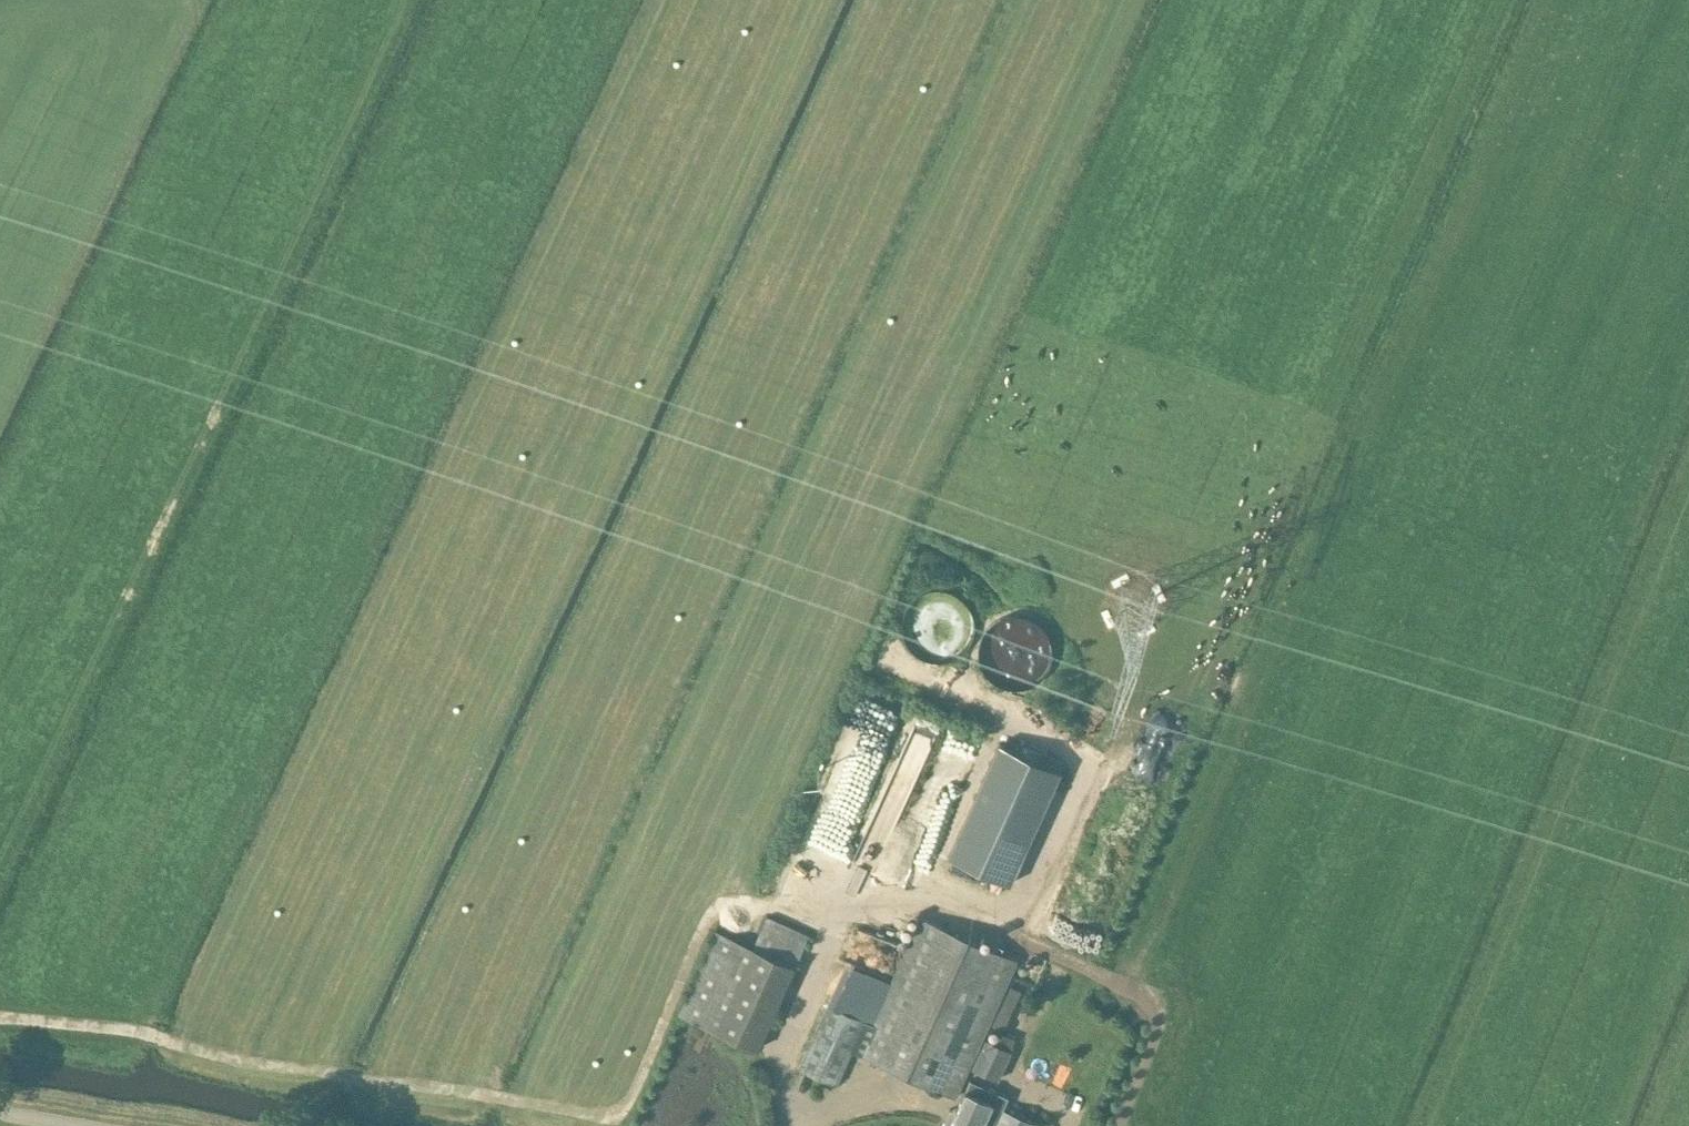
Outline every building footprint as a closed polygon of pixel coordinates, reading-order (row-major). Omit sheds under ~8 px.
[(752,948),(795,967),(810,935),(767,915),(752,948)] [(923,916),(874,1025),(861,1053),(957,1096),(1018,959),(923,916)] [(795,967),(752,948),(717,931),(679,1013),(758,1049),(795,967)] [(828,1005),(800,1066),(838,1083),(853,1049),(861,1053),(874,1025),(828,1005)] [(978,1053),(1004,1064),(1011,1049),(995,1042),(985,1038),(978,1053)] [(975,1076),(954,1120),(949,1118),(946,1125),(1033,1125),(1038,1115),(1007,1102),(1011,1092),(975,1076)]
